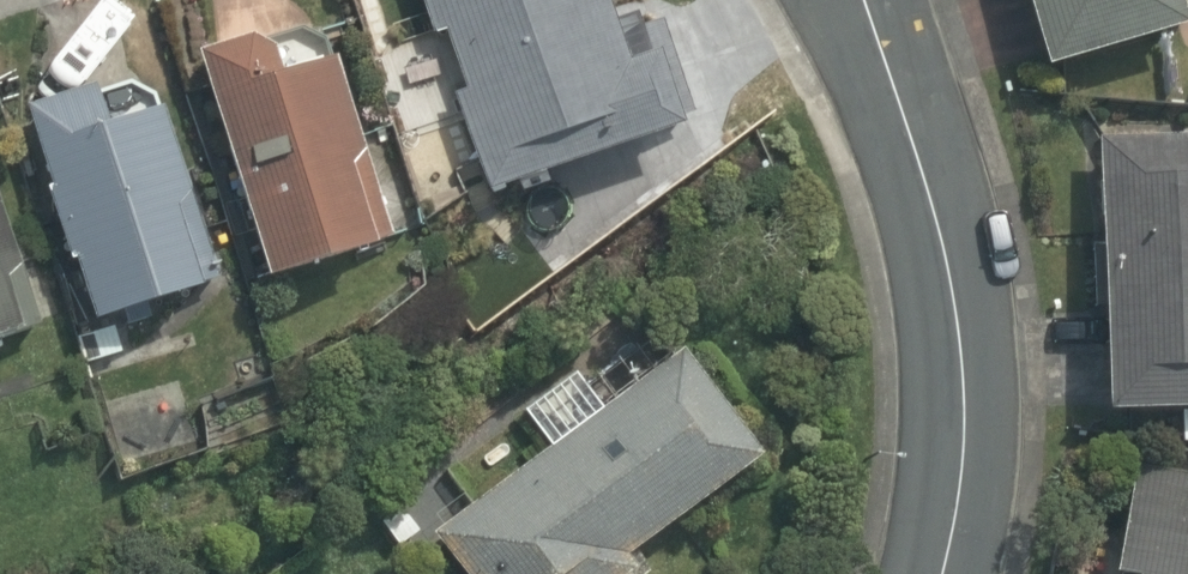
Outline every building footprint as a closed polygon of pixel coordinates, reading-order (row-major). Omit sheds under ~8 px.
[(446,52),(468,45),(488,107),(466,115),(501,225),(718,156),(692,75),(650,89),(621,0),(429,0),(446,52)] [(1072,102),(1187,67),(1187,0),(1042,0),(1072,102)] [(407,271),(347,83),(305,97),(290,50),(211,76),(285,309),(407,271)] [(117,95),(44,118),(70,202),(58,206),(89,304),(105,299),(119,344),(234,308),(208,226),(222,222),(191,122),(132,141),(117,95)] [(65,365),(0,148),(0,384),(65,365)] [(1109,171),(1122,432),(1187,429),(1187,167),(1109,171)] [(443,555),(458,573),(651,573),(646,568),(777,465),(695,359),(443,555)] [(1144,498),(1132,573),(1187,573),(1187,505),(1144,498)]
